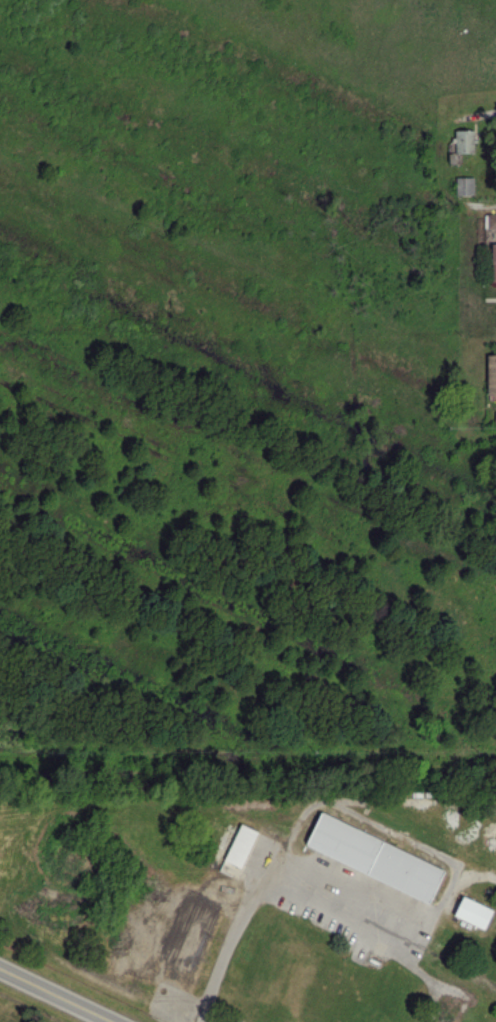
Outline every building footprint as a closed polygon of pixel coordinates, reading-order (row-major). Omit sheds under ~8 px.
[(455,153),(474,152),(474,129),(454,130),(455,153)] [(456,195),(473,194),(472,177),(455,177),(456,195)] [(495,228),(495,213),(485,214),(486,229),(495,228)] [(486,395),(495,395),(495,354),(486,354),(486,395)] [(304,848),(430,901),(444,867),(319,814),(304,848)] [(256,830),(238,823),(224,862),(242,868),(256,830)] [(484,929),(492,909),(462,896),(453,915),(484,929)]
